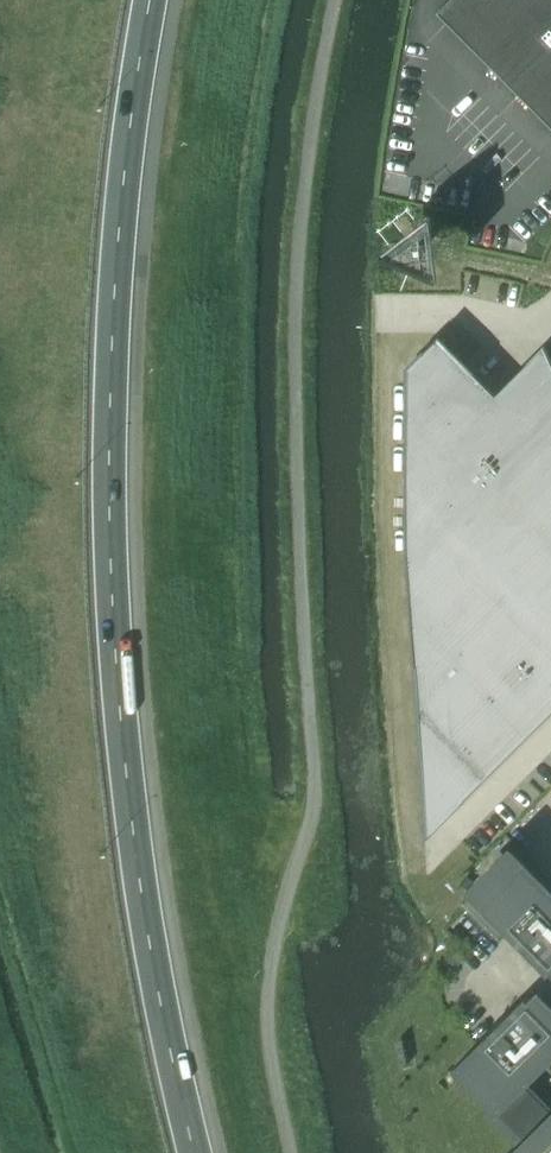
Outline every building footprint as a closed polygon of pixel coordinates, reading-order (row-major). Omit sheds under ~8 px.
[(550,127),(550,0),(448,0),(437,12),(550,127)] [(405,367),(404,550),(425,840),(550,715),(550,360),(543,344),(496,393),(436,334),(405,367)] [(462,899),(499,936),(505,931),(548,974),(550,970),(550,888),(518,855),(493,880),(487,874),(462,899)] [(450,1070),(494,1114),(496,1113),(523,1140),(510,1152),(550,1152),(550,1108),(526,1083),(550,1058),(550,1022),(543,1013),(548,1008),(533,993),(527,998),(525,996),(479,1042),(450,1070)]
